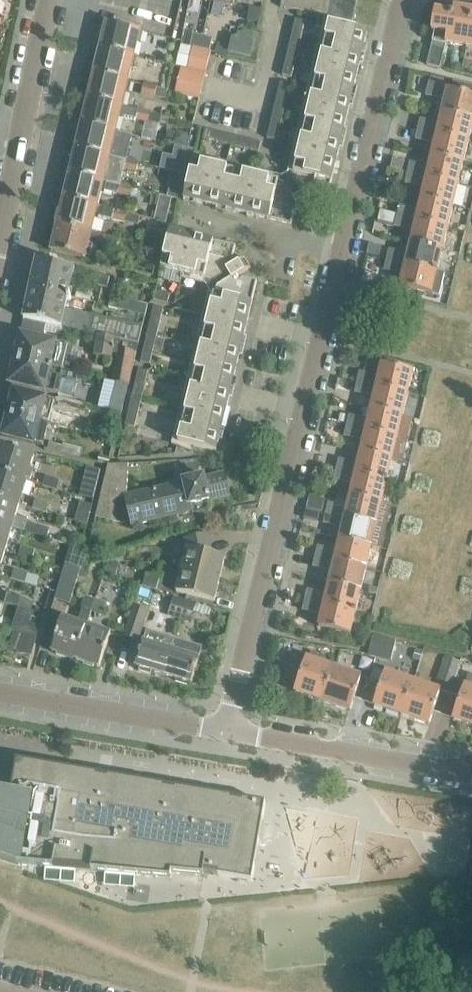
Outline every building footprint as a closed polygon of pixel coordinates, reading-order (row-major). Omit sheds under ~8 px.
[(281,7),(293,9),(295,0),(283,0),(281,7)] [(293,9),(305,11),(307,0),(295,0),(293,9)] [(305,11),(316,14),(319,0),(307,0),(305,11)] [(316,14),(328,16),(332,0),(319,0),(316,14)] [(328,16),(341,19),(344,0),(332,0),(328,16)] [(341,19),(353,21),(357,0),(344,0),(341,19)] [(247,21),(259,23),(262,8),(249,6),(247,21)] [(455,7),(454,13),(436,10),(433,30),(436,30),(448,33),(446,41),(467,45),(467,42),(469,43),(471,23),(471,10),(455,7)] [(305,21),(295,19),(293,30),(302,33),(305,21)] [(105,29),(101,46),(135,54),(138,41),(141,41),(144,30),(107,21),(107,22),(109,22),(107,30),(105,29)] [(303,216),(313,209),(308,201),(311,199),(312,199),(326,203),(367,32),(329,23),(324,44),(318,43),(313,65),(319,67),(309,107),(303,106),(297,128),(303,130),(293,172),(279,181),(236,171),(238,165),(215,159),(214,165),(193,160),(189,175),(184,198),(291,224),(295,210),(294,209),(298,207),(303,216)] [(299,44),(302,33),(293,30),(290,42),(299,44)] [(436,30),(434,37),(434,38),(446,41),(448,33),(436,30)] [(199,48),(202,34),(193,32),(190,46),(194,47),(199,48)] [(235,38),(233,38),(230,51),(250,55),(253,43),(251,43),(254,34),(245,33),(238,33),(238,36),(235,36),(235,38)] [(211,36),(202,34),(199,48),(208,50),(211,36)] [(444,50),(446,41),(434,38),(432,47),(444,50)] [(299,44),(290,42),(287,53),(297,55),(299,44)] [(99,55),(95,71),(129,79),(132,66),(135,67),(137,55),(135,54),(101,46),(101,47),(103,48),(101,55),(99,55)] [(208,50),(199,48),(194,47),(188,68),(206,72),(211,51),(208,50)] [(432,47),(430,55),(442,58),(444,50),(432,47)] [(294,66),(297,55),(287,53),(285,64),(294,66)] [(430,55),(428,64),(440,67),(442,58),(430,55)] [(294,66),(285,64),(282,75),(291,77),(294,66)] [(206,72),(188,68),(182,66),(175,93),(199,99),(206,72)] [(93,80),(89,96),(123,104),(126,91),(129,91),(131,80),(129,79),(95,71),(95,72),(97,72),(95,80),(93,80)] [(453,81),(451,88),(471,93),(471,85),(453,81)] [(290,84),(280,82),(278,94),(287,96),(290,84)] [(440,98),(445,100),(443,111),(471,118),(471,95),(449,89),(449,87),(429,82),(426,95),(440,98)] [(156,86),(144,83),(142,92),(154,95),(156,86)] [(156,86),(154,95),(165,97),(167,89),(156,86)] [(284,107),(287,96),(278,94),(275,105),(284,107)] [(87,105),(83,121),(117,129),(121,116),(158,125),(161,114),(125,106),(126,105),(123,104),(89,96),(88,97),(90,98),(88,105),(87,105)] [(284,107),(275,105),(272,116),(282,118),(284,107)] [(443,111),(440,123),(420,118),(418,128),(470,141),(470,139),(469,139),(471,126),(471,118),(443,111)] [(279,130),(282,118),(272,116),(270,127),(279,130)] [(119,130),(117,129),(83,121),(82,122),(84,123),(82,130),(81,130),(77,146),(115,156),(118,144),(130,147),(131,142),(142,144),(144,136),(119,130)] [(279,130),(270,127),(267,139),(276,141),(279,130)] [(435,143),(434,149),(432,155),(463,162),(468,141),(469,142),(470,141),(418,128),(415,139),(435,143)] [(214,142),(216,132),(205,129),(203,139),(214,142)] [(169,130),(167,137),(175,140),(174,143),(178,144),(178,145),(187,148),(190,137),(188,137),(189,135),(177,131),(177,133),(169,130)] [(227,135),(216,132),(214,142),(225,144),(227,135)] [(236,147),(238,137),(227,135),(225,144),(236,147)] [(250,140),(238,137),(236,147),(247,150),(250,140)] [(261,143),(250,140),(247,150),(259,152),(261,143)] [(179,159),(177,172),(189,175),(193,160),(195,150),(188,148),(176,145),(174,157),(179,159)] [(119,183),(123,167),(136,170),(138,161),(115,156),(77,146),(76,148),(78,148),(76,156),(74,155),(70,171),(119,183)] [(429,167),(424,165),(410,162),(407,172),(459,184),(460,183),(458,183),(463,162),(432,155),(429,167)] [(404,161),(392,159),(390,169),(400,172),(401,172),(402,171),(404,161)] [(68,180),(64,197),(99,205),(102,191),(130,197),(132,186),(119,183),(70,171),(70,173),(72,173),(70,180),(68,180)] [(173,171),(167,196),(173,198),(183,200),(184,198),(189,175),(177,172),(173,171)] [(400,172),(398,180),(405,182),(407,172),(402,171),(401,172),(400,172)] [(405,182),(420,186),(424,187),(422,198),(453,206),(458,185),(459,185),(459,184),(407,172),(405,182)] [(167,196),(162,195),(156,216),(168,219),(173,198),(167,196)] [(58,223),(60,224),(92,231),(96,216),(98,217),(101,205),(99,205),(64,197),(64,198),(66,198),(64,206),(62,205),(58,223)] [(397,215),(449,228),(449,226),(448,226),(453,206),(422,198),(419,210),(399,205),(397,215)] [(126,212),(113,209),(111,217),(124,220),(126,212)] [(411,242),(442,249),(447,229),(448,229),(449,228),(397,215),(394,226),(414,230),(411,242)] [(52,249),(86,257),(86,255),(93,257),(96,245),(89,243),(92,231),(60,224),(58,231),(56,231),(52,249)] [(216,451),(245,332),(257,281),(242,277),(240,274),(249,269),(242,259),(234,264),(232,260),(235,246),(170,230),(161,268),(205,279),(214,293),(204,335),(198,334),(192,356),(198,358),(188,398),(182,397),(177,419),(183,421),(178,442),(216,451)] [(117,237),(106,234),(103,244),(115,247),(117,237)] [(386,259),(438,271),(439,270),(437,270),(442,249),(411,242),(408,254),(389,249),(386,259)] [(367,254),(380,257),(382,248),(369,245),(367,254)] [(98,334),(138,343),(139,343),(143,325),(66,308),(75,267),(37,258),(24,317),(46,322),(98,334)] [(386,259),(384,269),(403,274),(401,286),(432,294),(439,295),(444,273),(438,271),(386,259)] [(93,285),(106,287),(109,276),(96,273),(93,285)] [(124,279),(115,277),(108,306),(118,308),(124,279)] [(168,303),(170,294),(160,292),(158,301),(168,303)] [(120,297),(118,308),(128,311),(140,314),(145,315),(148,304),(120,297)] [(154,306),(142,361),(152,363),(154,351),(157,338),(163,308),(154,306)] [(42,337),(46,322),(24,317),(21,333),(42,337)] [(15,356),(15,358),(79,372),(81,363),(80,363),(70,361),(73,347),(73,345),(70,345),(70,343),(53,340),(52,338),(46,337),(44,338),(42,337),(21,333),(21,332),(16,352),(15,356)] [(128,385),(138,343),(98,334),(93,355),(110,358),(111,352),(115,353),(111,381),(117,382),(127,385),(128,385)] [(157,338),(154,351),(161,352),(164,340),(157,338)] [(15,358),(9,382),(59,393),(62,378),(77,382),(79,372),(15,358)] [(360,371),(357,382),(409,394),(409,393),(408,393),(413,371),(382,364),(379,376),(360,371)] [(135,426),(148,372),(140,370),(127,424),(135,426)] [(117,382),(111,410),(121,413),(127,385),(117,382)] [(371,408),(402,416),(407,395),(408,395),(409,394),(357,382),(355,392),(374,396),(371,408)] [(6,400),(5,406),(7,409),(9,410),(8,411),(48,422),(51,409),(88,418),(92,405),(60,397),(54,399),(14,389),(12,398),(10,398),(6,400)] [(349,415),(347,425),(398,438),(399,436),(397,436),(402,416),(371,408),(368,420),(349,415)] [(3,434),(43,444),(48,422),(8,411),(8,413),(6,413),(3,415),(1,421),(3,424),(5,424),(3,434)] [(338,421),(346,423),(347,415),(340,413),(338,421)] [(398,438),(347,425),(344,435),(364,440),(361,452),(392,459),(397,439),(398,439),(398,438)] [(62,445),(60,454),(76,457),(79,447),(63,443),(62,445)] [(26,480),(29,481),(33,470),(29,469),(34,454),(0,444),(0,445),(0,472),(26,480)] [(339,459),(336,469),(388,481),(388,480),(387,480),(392,459),(361,452),(358,463),(339,459)] [(99,455),(98,462),(108,465),(110,457),(99,455)] [(187,483),(191,505),(228,496),(228,497),(230,497),(230,495),(229,495),(228,491),(230,488),(228,481),(226,479),(225,476),(225,474),(223,474),(223,475),(204,479),(204,477),(200,478),(197,462),(181,466),(185,481),(184,481),(184,483),(187,483)] [(112,499),(126,497),(128,464),(108,465),(95,517),(107,520),(112,499)] [(101,470),(87,467),(80,496),(94,499),(101,470)] [(388,481),(336,469),(334,479),(353,484),(350,495),(381,503),(386,482),(387,482),(388,481)] [(19,504),(26,480),(0,472),(0,498),(19,504)] [(45,476),(43,485),(56,489),(58,480),(45,476)] [(193,511),(191,505),(187,483),(184,483),(126,497),(132,525),(193,511)] [(310,495),(308,503),(323,507),(325,499),(310,495)] [(328,502),(326,512),(377,525),(378,523),(376,523),(381,503),(350,495),(347,507),(328,502)] [(12,526),(25,530),(28,521),(29,520),(15,516),(19,504),(0,498),(0,523),(12,526)] [(35,499),(32,508),(45,512),(48,503),(35,499)] [(92,505),(80,502),(75,521),(87,525),(92,505)] [(317,521),(319,511),(307,507),(304,518),(317,521)] [(377,525),(326,512),(323,522),(343,527),(340,539),(371,546),(376,526),(377,526),(377,525)] [(28,521),(25,530),(46,536),(49,528),(28,521)] [(5,550),(12,526),(0,523),(0,549),(5,550)] [(214,601),(217,591),(225,557),(212,554),(207,533),(184,538),(187,548),(176,592),(214,601)] [(318,546),(315,556),(367,568),(367,567),(366,567),(371,546),(340,539),(337,550),(318,546)] [(71,545),(65,563),(81,568),(87,550),(71,545)] [(18,554),(31,558),(34,550),(21,546),(18,554)] [(110,561),(124,560),(123,548),(109,551),(110,561)] [(367,568),(315,556),(313,566),(332,571),(329,582),(360,590),(365,569),(367,569),(367,568)] [(105,573),(116,577),(120,565),(108,561),(105,573)] [(54,599),(70,604),(81,568),(65,563),(54,599)] [(14,569),(11,577),(37,585),(40,576),(14,569)] [(146,575),(142,586),(156,590),(159,579),(146,575)] [(307,589),(305,599),(356,612),(357,611),(355,610),(360,590),(329,582),(326,594),(307,589)] [(4,602),(17,606),(20,598),(20,596),(7,592),(4,602)] [(94,599),(84,595),(80,608),(82,609),(78,619),(87,622),(94,599)] [(168,616),(179,619),(185,598),(173,596),(168,616)] [(20,598),(17,606),(30,609),(31,603),(25,599),(20,598)] [(185,598),(179,619),(190,622),(196,601),(185,598)] [(94,599),(87,622),(88,623),(91,612),(102,616),(106,603),(94,599)] [(356,612),(305,599),(302,609),(322,614),(319,626),(350,634),(355,613),(356,613),(356,612)] [(139,641),(150,610),(134,604),(123,635),(139,641)] [(36,636),(44,614),(31,610),(24,632),(36,636)] [(75,658),(86,624),(76,621),(76,623),(67,620),(67,618),(62,616),(51,650),(57,652),(57,654),(66,657),(66,656),(75,658)] [(84,661),(83,663),(93,666),(94,664),(99,666),(110,633),(105,631),(105,633),(95,630),(96,628),(86,624),(75,658),(84,661)] [(146,630),(135,667),(139,668),(139,670),(150,674),(150,671),(163,675),(174,638),(146,630)] [(30,655),(36,636),(23,633),(18,651),(30,655)] [(373,637),(368,655),(389,661),(394,643),(373,637)] [(174,638),(163,675),(176,678),(175,681),(186,684),(187,682),(191,683),(202,647),(174,638)] [(416,649),(413,658),(419,660),(422,651),(416,649)] [(306,657),(300,675),(294,691),(323,701),(334,666),(306,657)] [(454,684),(461,663),(444,657),(437,678),(454,684)] [(361,675),(334,666),(323,701),(349,710),(361,675)] [(401,714),(413,680),(385,671),(385,672),(373,668),(370,677),(381,682),(374,705),(401,714)] [(440,689),(413,680),(401,714),(429,724),(440,689)] [(464,684),(453,718),(471,725),(471,687),(464,684)] [(11,792),(0,790),(0,859),(17,865),(22,865),(26,866),(171,878),(172,873),(203,875),(204,873),(218,876),(252,882),(266,803),(243,799),(243,800),(233,798),(176,788),(175,788),(166,786),(108,776),(99,775),(99,774),(17,760),(11,792)]
